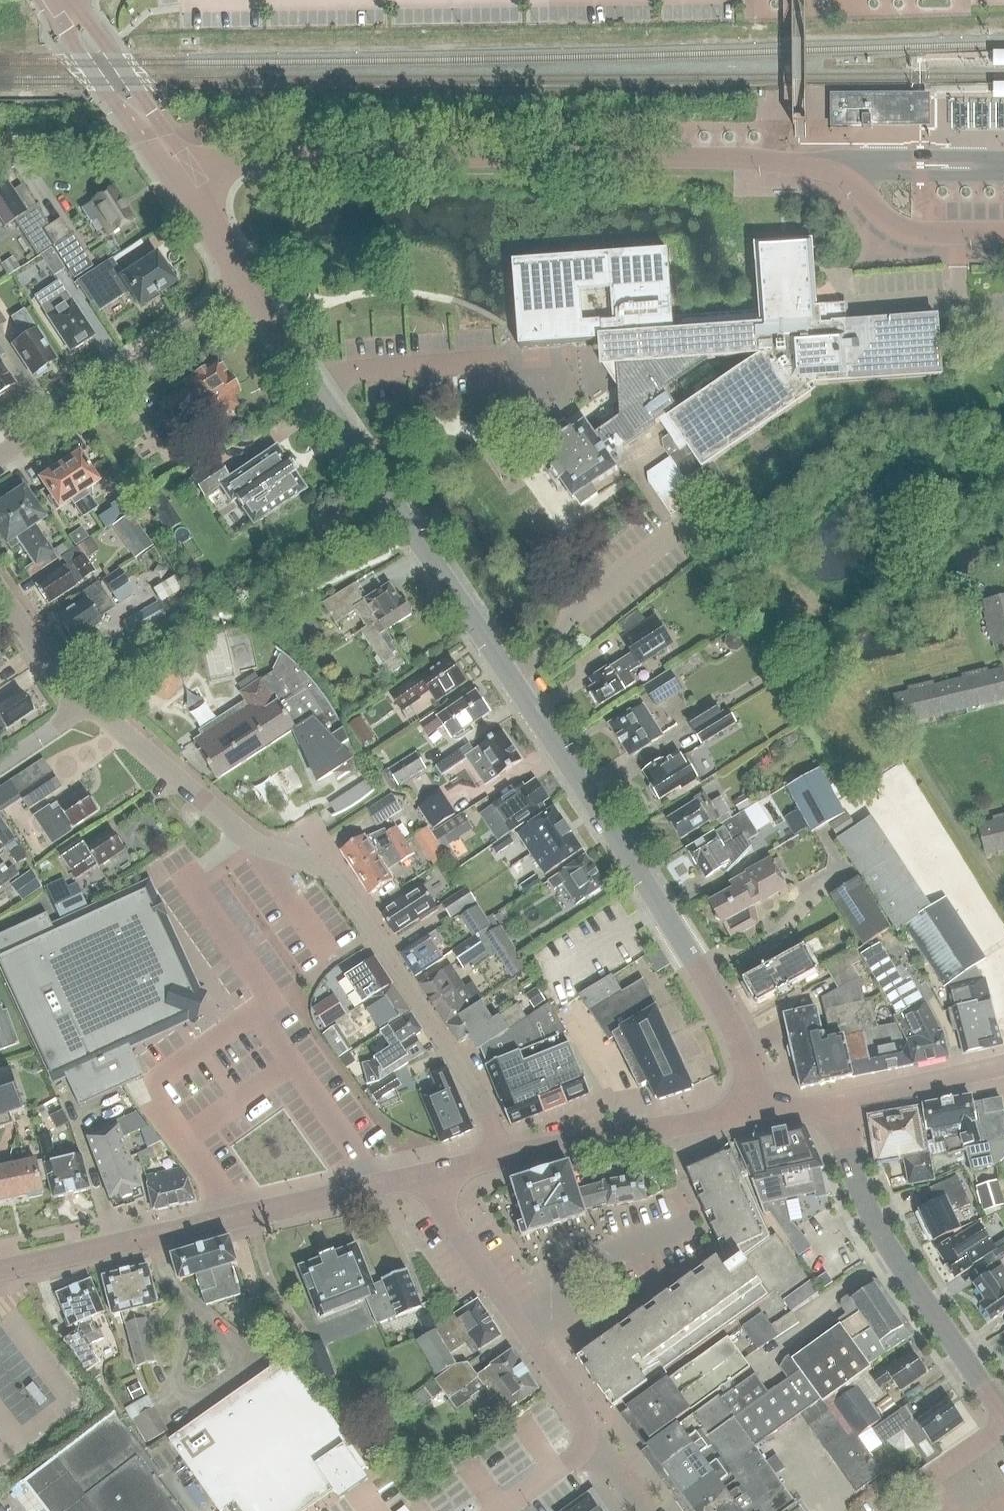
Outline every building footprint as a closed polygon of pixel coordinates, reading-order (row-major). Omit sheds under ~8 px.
[(992,53),(993,68),(1003,68),(1003,53),(992,53)] [(1003,99),(1003,85),(993,85),(993,99),(1003,99)] [(847,100),(847,95),(829,95),(829,130),(862,130),(862,127),(846,127),(846,125),(830,125),(830,100),(847,100)] [(911,125),(910,100),(862,100),(862,95),(847,95),(847,100),(830,100),(830,125),(846,125),(846,127),(862,127),(862,130),(862,133),(871,133),(871,130),(871,125),(911,125)] [(928,95),(862,95),(862,100),(910,100),(911,125),(871,125),(871,130),(929,130),(928,95)] [(0,187),(0,222),(3,227),(13,220),(37,255),(51,245),(39,228),(46,224),(34,205),(24,212),(5,183),(0,187)] [(97,216),(108,234),(131,219),(112,189),(80,209),(88,222),(97,216)] [(51,246),(73,279),(92,266),(70,234),(51,246)] [(524,329),(517,329),(519,347),(614,340),(622,340),(623,352),(624,364),(616,365),(620,419),(596,435),(594,436),(585,423),(540,453),(553,471),(551,472),(559,483),(560,482),(572,500),(574,498),(580,507),(597,496),(591,487),(615,471),(617,470),(615,468),(607,457),(622,447),(658,422),(666,417),(677,409),(663,390),(707,359),(766,355),(669,421),(666,417),(658,422),(673,444),(678,452),(669,458),(676,468),(693,456),(702,469),(810,396),(807,391),(815,385),(941,376),(939,350),(949,349),(948,339),(938,339),(937,318),(834,325),(833,310),(827,310),(817,311),(812,240),(753,245),(758,311),(672,318),(667,251),(608,255),(608,262),(520,269),(524,329)] [(64,269),(50,248),(38,255),(52,276),(64,269)] [(161,295),(159,291),(171,283),(174,280),(174,276),(172,273),(168,271),(165,272),(154,256),(122,277),(110,259),(75,282),(89,304),(113,288),(119,297),(129,291),(141,308),(161,295)] [(57,282),(50,287),(34,297),(69,350),(73,348),(74,349),(82,344),(81,342),(91,336),(92,335),(82,319),(81,314),(77,312),(57,282)] [(23,310),(10,318),(23,338),(12,345),(31,375),(54,360),(42,342),(44,340),(36,329),(23,310)] [(2,394),(3,391),(12,385),(0,366),(2,365),(0,362),(0,395),(2,394)] [(172,416),(150,430),(163,449),(174,442),(168,431),(190,417),(184,408),(195,401),(198,406),(197,407),(202,415),(204,415),(205,417),(220,408),(224,414),(236,406),(230,397),(236,393),(235,391),(236,386),(232,380),(228,379),(226,377),(225,378),(216,363),(184,383),(186,387),(163,402),(172,416)] [(273,448),(227,479),(216,462),(191,479),(202,497),(218,486),(230,503),(235,500),(252,526),(302,491),(302,492),(304,490),(293,474),(294,473),(287,463),(286,463),(275,447),(273,448)] [(96,508),(85,490),(96,482),(75,451),(56,464),(89,512),(96,508)] [(670,515),(696,497),(675,468),(683,478),(669,458),(646,473),(647,481),(670,515)] [(81,518),(89,512),(56,464),(37,476),(47,492),(44,494),(55,510),(69,500),(81,518)] [(19,491),(18,489),(9,495),(10,497),(0,504),(0,535),(5,542),(10,538),(14,544),(19,541),(33,561),(23,569),(30,578),(40,570),(56,560),(51,552),(32,524),(41,518),(22,490),(19,491)] [(111,508),(96,517),(104,529),(129,512),(118,495),(113,498),(115,500),(109,505),(111,508)] [(179,522),(164,500),(150,509),(165,532),(179,522)] [(111,525),(134,559),(153,546),(130,512),(111,525)] [(80,527),(67,536),(74,546),(87,538),(80,527)] [(63,569),(62,568),(60,570),(58,569),(52,573),(52,575),(35,586),(47,603),(73,585),(81,579),(82,580),(93,572),(83,556),(85,554),(80,545),(61,557),(67,566),(63,569)] [(101,580),(110,594),(127,583),(119,569),(101,580)] [(162,600),(183,587),(176,574),(154,587),(162,600)] [(99,621),(97,618),(112,608),(101,591),(102,591),(96,582),(80,593),(84,600),(56,617),(71,640),(79,635),(84,642),(96,634),(92,626),(99,621)] [(367,627),(360,631),(371,649),(372,648),(389,675),(400,668),(399,667),(404,664),(391,643),(392,642),(386,631),(411,615),(410,613),(411,609),(406,602),(402,601),(401,600),(399,601),(389,585),(365,600),(354,584),(323,604),(336,623),(356,610),(367,627)] [(991,627),(1003,623),(1003,597),(985,602),(991,627)] [(157,604),(122,623),(130,638),(165,618),(157,604)] [(638,664),(670,643),(658,624),(658,623),(655,618),(622,639),(632,654),(621,661),(594,679),(597,685),(590,690),(591,692),(590,695),(594,703),(598,702),(599,705),(635,683),(629,673),(640,667),(638,664)] [(997,651),(1003,649),(1003,623),(991,627),(997,651)] [(731,633),(725,637),(724,645),(729,651),(736,652),(742,648),(743,640),(739,634),(731,633)] [(240,694),(246,702),(200,732),(202,736),(195,741),(202,752),(200,753),(217,780),(260,752),(295,729),(317,781),(325,777),(332,773),(337,780),(357,767),(350,745),(340,724),(329,704),(315,686),(300,669),(282,653),(272,673),(261,681),(260,681),(240,694)] [(420,679),(418,676),(390,696),(402,712),(412,705),(411,703),(428,691),(435,701),(464,681),(449,659),(420,679)] [(1003,675),(1003,672),(989,675),(988,669),(974,672),(982,703),(1003,698),(1003,676),(1003,675)] [(655,708),(682,690),(669,670),(642,687),(655,708)] [(954,710),(982,703),(974,672),(961,676),(962,681),(948,685),(954,710)] [(927,716),(941,713),(954,710),(948,685),(935,688),(933,682),(920,685),(927,716)] [(900,723),(927,716),(920,685),(906,689),(908,694),(894,698),(900,723)] [(20,692),(0,705),(0,729),(4,726),(5,727),(7,725),(9,726),(15,722),(15,720),(31,709),(20,692)] [(470,726),(488,713),(475,693),(439,717),(436,713),(419,724),(427,736),(443,725),(453,739),(458,735),(461,739),(473,731),(470,726)] [(686,719),(693,732),(721,715),(713,703),(686,719)] [(631,712),(630,712),(609,725),(627,754),(633,755),(650,744),(662,736),(643,704),(631,712)] [(728,711),(721,715),(693,732),(701,744),(735,724),(728,711)] [(360,717),(346,725),(360,746),(374,738),(360,717)] [(441,776),(466,759),(484,786),(521,761),(501,733),(473,752),(468,745),(436,768),(441,776)] [(663,761),(643,773),(650,783),(649,784),(650,785),(649,789),(654,798),(658,798),(659,799),(679,787),(683,788),(697,779),(691,770),(696,768),(687,754),(681,758),(678,752),(663,761)] [(398,785),(424,769),(415,754),(389,770),(398,785)] [(29,809),(61,787),(43,760),(10,782),(29,809)] [(787,788),(811,832),(844,814),(820,769),(787,788)] [(331,818),(347,810),(363,800),(377,788),(376,787),(372,790),(367,781),(328,806),(334,815),(330,817),(331,818)] [(546,801),(547,800),(534,781),(533,781),(533,782),(517,793),(513,792),(493,805),(511,832),(545,809),(541,804),(546,801)] [(83,821),(83,818),(96,810),(95,808),(95,805),(92,799),(89,799),(84,791),(71,799),(70,798),(58,806),(59,806),(52,811),(49,808),(35,818),(44,832),(48,829),(56,841),(72,831),(69,827),(71,825),(72,826),(74,824),(77,825),(83,821)] [(710,825),(717,821),(720,825),(733,817),(720,797),(710,803),(703,793),(694,799),(696,802),(668,819),(680,839),(708,822),(710,825)] [(377,826),(402,809),(392,794),(366,811),(377,826)] [(441,794),(419,809),(432,830),(455,815),(441,794)] [(753,805),(747,794),(732,802),(739,814),(753,805)] [(544,875),(580,851),(581,850),(553,808),(552,809),(552,810),(516,833),(544,875)] [(714,834),(713,833),(687,850),(696,865),(697,864),(705,878),(726,865),(729,869),(751,848),(750,847),(750,848),(746,842),(758,834),(744,811),(722,825),(723,827),(714,834)] [(793,836),(806,829),(796,811),(783,818),(793,836)] [(432,833),(441,847),(472,828),(463,814),(432,833)] [(855,826),(847,814),(830,826),(837,838),(855,826)] [(1003,848),(1003,815),(992,817),(994,824),(979,827),(985,852),(1003,848)] [(9,828),(0,816),(0,834),(9,828)] [(931,908),(871,817),(836,840),(897,932),(904,927),(943,986),(947,984),(950,989),(951,989),(956,1008),(948,1010),(952,1029),(956,1032),(958,1031),(963,1054),(1002,1045),(999,1035),(984,979),(983,980),(974,966),(985,959),(946,898),(931,908)] [(340,851),(354,873),(404,841),(395,827),(380,837),(366,839),(364,836),(340,851)] [(123,849),(121,847),(122,844),(118,839),(116,838),(110,831),(96,840),(95,839),(84,846),(79,838),(58,853),(75,879),(97,865),(98,866),(101,864),(103,865),(109,861),(109,858),(123,849)] [(496,854),(514,843),(508,835),(492,846),(496,854)] [(390,877),(392,875),(386,866),(384,867),(383,866),(397,857),(401,863),(413,855),(404,841),(354,873),(369,895),(392,880),(390,877)] [(553,890),(562,884),(576,905),(605,886),(585,856),(556,875),(556,876),(548,881),(553,890)] [(751,908),(753,907),(761,902),(761,903),(786,889),(770,860),(746,873),(746,875),(730,884),(733,889),(709,902),(721,924),(723,923),(732,940),(734,939),(731,935),(754,922),(751,908)] [(0,873),(0,888),(19,875),(13,867),(1,875),(0,873)] [(33,869),(13,883),(23,899),(44,886),(33,869)] [(520,885),(526,895),(542,884),(535,875),(520,885)] [(858,878),(831,895),(863,946),(890,928),(858,878)] [(68,881),(45,892),(59,918),(87,905),(77,882),(70,885),(68,881)] [(391,904),(393,906),(381,914),(394,934),(418,919),(420,922),(437,910),(421,886),(405,896),(391,904)] [(450,918),(475,902),(466,888),(441,905),(450,918)] [(785,890),(781,897),(782,904),(788,907),(795,906),(799,900),(797,892),(791,889),(785,890)] [(55,1081),(66,1078),(80,1107),(122,1087),(144,1077),(127,1041),(184,1014),(192,1017),(200,995),(193,992),(177,958),(146,891),(55,932),(47,914),(0,936),(0,963),(55,1081)] [(472,937),(490,926),(477,905),(459,916),(472,937)] [(515,950),(500,925),(485,934),(485,936),(497,954),(500,959),(515,950)] [(442,959),(435,948),(443,943),(435,930),(399,954),(414,977),(442,959)] [(476,936),(451,952),(463,969),(480,957),(487,953),(479,941),(476,936)] [(485,936),(479,941),(487,953),(480,957),(483,962),(497,954),(485,936)] [(898,1015),(893,1018),(897,1024),(908,1041),(914,1065),(948,1057),(942,1033),(940,1033),(924,1002),(921,1004),(907,980),(902,983),(879,943),(860,954),(898,1015)] [(818,972),(804,946),(742,980),(756,1006),(818,972)] [(831,977),(851,965),(860,960),(854,948),(824,965),(831,977)] [(649,957),(656,970),(666,964),(659,951),(649,957)] [(391,985),(375,959),(346,978),(363,1003),(391,985)] [(858,977),(851,965),(831,977),(838,989),(821,998),(824,1010),(831,1040),(843,1038),(877,1030),(876,1028),(870,999),(864,1000),(858,977)] [(445,1024),(483,999),(472,983),(462,989),(448,967),(420,985),(445,1024)] [(611,976),(579,996),(608,1040),(613,1037),(627,1065),(638,1088),(648,1083),(656,1101),(693,1089),(691,1086),(668,1035),(656,1007),(655,1007),(642,980),(621,993),(611,976)] [(363,1004),(379,1030),(409,1011),(392,986),(363,1004)] [(536,988),(525,996),(533,1009),(545,1001),(536,988)] [(345,1014),(333,996),(313,1009),(325,1028),(345,1014)] [(18,1044),(7,1010),(3,1012),(1,1008),(2,1008),(0,1001),(0,1050),(18,1044)] [(493,1021),(481,1002),(446,1025),(458,1044),(468,1038),(477,1051),(512,1028),(526,1018),(517,1004),(493,1021)] [(549,1004),(526,1018),(512,1028),(480,1049),(485,1059),(488,1065),(486,1066),(490,1076),(510,1125),(543,1112),(582,1096),(583,1097),(587,1087),(586,1086),(580,1072),(575,1059),(574,1060),(563,1033),(565,1032),(554,1013),(549,1004)] [(851,1077),(843,1038),(831,1040),(827,1041),(826,1037),(824,1034),(821,1034),(815,1008),(784,1015),(790,1041),(789,1042),(789,1045),(787,1049),(789,1057),(793,1060),(793,1063),(795,1062),(801,1089),(851,1077)] [(414,1037),(422,1032),(410,1014),(380,1033),(391,1050),(368,1066),(362,1067),(368,1085),(379,1082),(393,1073),(408,1063),(424,1052),(414,1037)] [(897,1024),(876,1028),(877,1030),(843,1038),(851,1077),(851,1078),(912,1065),(906,1042),(897,1024)] [(352,1048),(336,1025),(322,1034),(338,1058),(352,1048)] [(342,1059),(347,1068),(356,1062),(350,1054),(342,1059)] [(463,1109),(446,1068),(431,1074),(440,1097),(425,1104),(432,1122),(441,1143),(472,1130),(463,1109)] [(13,1125),(10,1117),(12,1116),(11,1114),(24,1110),(10,1069),(0,1073),(0,1129),(13,1125)] [(379,1082),(368,1089),(376,1102),(401,1086),(393,1073),(379,1082)] [(277,1099),(284,1101),(282,1106),(291,1109),(294,1096),(279,1092),(277,1099)] [(971,1172),(995,1165),(999,1162),(1002,1159),(1003,1156),(1003,1116),(1001,1099),(972,1104),(970,1096),(923,1105),(928,1131),(930,1130),(933,1144),(944,1142),(948,1155),(965,1150),(971,1172)] [(60,1128),(69,1123),(62,1110),(53,1114),(60,1128)] [(143,1197),(141,1187),(122,1138),(147,1127),(136,1112),(116,1121),(87,1133),(88,1138),(110,1199),(114,1208),(143,1197)] [(879,1121),(878,1121),(874,1127),(880,1158),(894,1155),(894,1154),(906,1152),(908,1158),(904,1159),(909,1185),(934,1181),(929,1154),(924,1155),(920,1133),(918,1133),(915,1115),(914,1115),(914,1117),(902,1119),(902,1117),(879,1121)] [(755,1138),(736,1142),(736,1143),(753,1181),(750,1182),(763,1217),(764,1216),(763,1214),(769,1212),(778,1226),(790,1223),(785,1200),(787,1199),(786,1197),(813,1192),(814,1193),(814,1196),(825,1194),(820,1169),(821,1169),(822,1168),(804,1128),(785,1132),(785,1131),(774,1133),(774,1134),(755,1137),(755,1138)] [(54,1156),(49,1134),(38,1137),(45,1164),(53,1198),(90,1189),(81,1155),(58,1161),(56,1155),(54,1156)] [(807,1278),(775,1234),(770,1238),(729,1143),(728,1144),(714,1158),(686,1170),(705,1214),(723,1254),(577,1359),(613,1409),(775,1291),(779,1297),(807,1278)] [(154,1159),(149,1148),(137,1154),(141,1165),(154,1159)] [(0,1169),(0,1202),(28,1196),(28,1199),(41,1196),(41,1193),(43,1192),(41,1181),(48,1180),(44,1161),(37,1162),(36,1161),(0,1169)] [(569,1164),(512,1182),(525,1222),(517,1224),(521,1237),(530,1234),(530,1233),(585,1215),(583,1210),(601,1205),(606,1203),(607,1206),(645,1200),(645,1198),(641,1176),(603,1182),(603,1184),(577,1191),(569,1164)] [(195,1202),(187,1179),(186,1178),(180,1169),(145,1177),(152,1207),(156,1210),(195,1202)] [(933,1241),(960,1229),(952,1212),(969,1204),(957,1177),(931,1189),(937,1202),(918,1211),(927,1229),(924,1232),(929,1242),(932,1240),(933,1241)] [(982,1211),(1003,1204),(1003,1201),(1003,1202),(996,1182),(976,1188),(982,1211)] [(790,1223),(778,1226),(798,1257),(810,1249),(802,1238),(801,1237),(790,1223)] [(955,1239),(954,1238),(936,1250),(945,1264),(943,1267),(949,1277),(953,1276),(954,1278),(972,1266),(991,1253),(996,1261),(1003,1256),(1003,1239),(993,1246),(978,1223),(955,1239)] [(205,1306),(241,1296),(232,1266),(237,1264),(231,1242),(173,1260),(179,1281),(196,1276),(205,1306)] [(356,1246),(299,1268),(319,1317),(365,1297),(375,1293),(372,1286),(356,1246)] [(145,1319),(146,1319),(142,1307),(157,1304),(156,1301),(158,1299),(156,1293),(154,1292),(147,1266),(102,1277),(112,1315),(121,1313),(124,1324),(126,1324),(137,1367),(156,1362),(145,1319)] [(980,1304),(991,1320),(1003,1311),(1003,1269),(1002,1266),(989,1274),(973,1285),(984,1301),(980,1304)] [(382,1280),(382,1282),(372,1286),(375,1293),(365,1297),(376,1325),(420,1307),(406,1271),(382,1280)] [(79,1328),(91,1345),(104,1339),(100,1329),(96,1331),(91,1318),(104,1313),(100,1303),(90,1280),(56,1294),(66,1318),(64,1321),(67,1328),(79,1323),(81,1327),(79,1328)] [(809,1281),(782,1301),(790,1312),(817,1293),(809,1281)] [(800,1414),(821,1399),(823,1402),(860,1376),(870,1369),(868,1366),(894,1348),(909,1337),(874,1285),(844,1305),(852,1317),(791,1360),(799,1370),(768,1393),(734,1419),(754,1447),(800,1414)] [(457,1314),(454,1315),(455,1316),(445,1322),(455,1339),(462,1335),(466,1343),(470,1349),(478,1351),(500,1336),(477,1301),(457,1314)] [(792,1312),(771,1326),(778,1336),(798,1323),(792,1312)] [(778,1336),(771,1326),(761,1313),(752,1320),(767,1343),(778,1336)] [(435,1328),(430,1315),(419,1319),(425,1334),(436,1330),(435,1328)] [(757,1350),(767,1343),(752,1320),(742,1327),(757,1350)] [(77,1332),(64,1341),(92,1381),(99,1375),(93,1367),(99,1363),(77,1332)] [(455,1365),(448,1354),(436,1332),(417,1342),(437,1375),(455,1365)] [(749,1368),(727,1337),(626,1411),(648,1441),(741,1374),(743,1378),(752,1372),(749,1368)] [(927,1373),(912,1352),(896,1363),(895,1361),(871,1378),(878,1389),(891,1380),(900,1392),(927,1373)] [(468,1363),(455,1366),(423,1388),(410,1399),(419,1410),(442,1391),(449,1400),(455,1409),(461,1405),(471,1398),(478,1408),(495,1395),(507,1412),(538,1390),(514,1355),(508,1354),(507,1354),(490,1366),(477,1376),(468,1363)] [(169,1440),(218,1510),(221,1510),(234,1502),(241,1510),(303,1510),(332,1490),(339,1499),(367,1479),(361,1470),(366,1467),(344,1435),(304,1379),(283,1360),(169,1440)] [(646,1449),(691,1510),(801,1510),(754,1447),(734,1419),(768,1393),(754,1374),(720,1399),(718,1396),(646,1449)] [(128,1389),(133,1400),(144,1395),(139,1384),(129,1388),(128,1389)] [(880,1420),(858,1387),(834,1403),(856,1436),(880,1420)] [(829,1411),(823,1402),(821,1399),(800,1414),(801,1416),(808,1426),(829,1411)] [(932,1443),(961,1422),(946,1401),(929,1413),(927,1411),(918,1418),(915,1420),(916,1421),(907,1428),(896,1413),(871,1430),(882,1446),(903,1431),(926,1464),(940,1454),(932,1443)] [(145,1443),(165,1432),(152,1409),(132,1420),(145,1443)] [(837,1423),(829,1411),(808,1426),(816,1438),(837,1423)] [(163,1475),(146,1454),(115,1413),(24,1482),(46,1510),(182,1510),(158,1479),(163,1475)] [(837,1423),(816,1438),(825,1450),(846,1435),(837,1423)] [(848,1437),(846,1435),(825,1450),(840,1471),(866,1452),(853,1434),(848,1437)] [(881,1473),(866,1452),(840,1471),(855,1492),(856,1491),(863,1487),(881,1473)] [(592,1498),(574,1510),(602,1510),(592,1498)]
